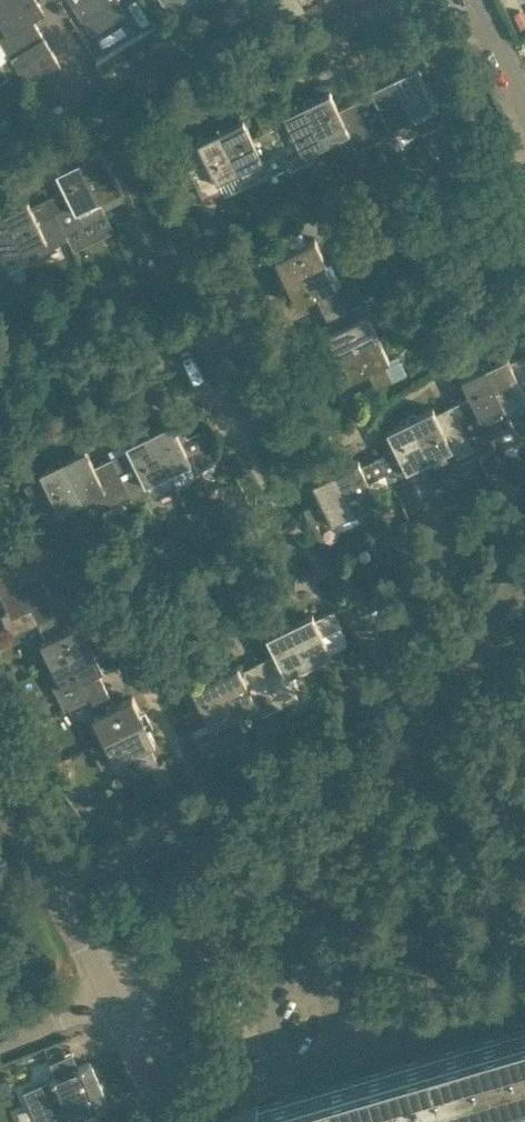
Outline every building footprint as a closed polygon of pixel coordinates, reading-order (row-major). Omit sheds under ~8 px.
[(9,32),(1,37),(28,82),(61,62),(44,33),(43,34),(33,16),(44,9),(38,0),(0,0),(0,18),(9,32)] [(83,16),(111,0),(73,0),(83,16)] [(169,10),(187,0),(163,0),(169,10)] [(347,13),(338,0),(323,0),(336,20),(347,13)] [(358,6),(355,0),(338,0),(347,13),(358,6)] [(173,49),(157,23),(97,60),(113,86),(173,49)] [(393,73),(413,114),(421,130),(445,118),(469,106),(471,101),(467,94),(462,92),(455,95),(443,71),(426,80),(417,62),(393,73)] [(356,99),(375,137),(392,128),(390,125),(413,114),(393,73),(371,84),(374,90),(356,99)] [(327,139),(349,128),(358,145),(375,137),(356,99),(339,107),(330,88),(307,100),(327,139)] [(269,125),(288,162),(291,167),(309,159),(308,157),(312,155),(314,152),(314,148),(313,146),(327,139),(307,100),(284,111),(287,117),(269,125)] [(220,127),(239,166),(247,182),(288,162),(269,125),(252,134),(243,115),(220,127)] [(223,186),(218,177),(239,166),(220,127),(197,138),(200,144),(182,152),(190,168),(204,196),(223,186)] [(131,159),(123,143),(105,151),(103,146),(80,156),(100,196),(122,185),(113,167),(131,159)] [(49,194),(67,231),(107,212),(100,196),(80,156),(57,168),(65,186),(49,194)] [(450,187),(454,185),(460,181),(456,173),(445,179),(449,187),(450,187)] [(346,199),(353,196),(350,188),(333,195),(337,203),(346,199)] [(25,248),(37,242),(41,249),(69,236),(67,231),(49,194),(31,203),(28,197),(6,207),(25,248)] [(356,194),(353,196),(346,199),(349,207),(360,202),(356,194)] [(307,211),(301,197),(281,206),(287,220),(307,211)] [(16,278),(11,268),(31,259),(25,248),(6,207),(0,210),(0,285),(16,278)] [(266,211),(251,217),(256,230),(271,224),(266,211)] [(297,244),(289,227),(272,235),(281,253),(275,255),(286,278),(327,258),(316,235),(297,244)] [(327,258),(286,278),(298,301),(316,293),(324,309),(362,291),(342,251),(327,258)] [(160,277),(174,265),(162,253),(149,264),(160,277)] [(434,276),(426,260),(417,265),(425,281),(434,276)] [(186,278),(181,268),(167,275),(171,284),(186,278)] [(125,302),(118,288),(103,296),(109,310),(125,302)] [(338,352),(378,332),(370,315),(373,314),(362,291),(324,309),(333,327),(327,330),(338,352)] [(62,330),(54,319),(43,327),(51,338),(62,330)] [(440,333),(448,349),(462,342),(454,326),(440,333)] [(378,332),(338,352),(350,376),(368,367),(377,385),(393,377),(384,359),(390,356),(378,332)] [(485,364),(509,413),(524,406),(524,351),(511,359),(508,353),(485,364)] [(513,423),(508,414),(509,413),(485,364),(462,375),(471,393),(453,402),(461,418),(474,445),(475,444),(478,450),(495,442),(491,434),(513,423)] [(430,456),(451,446),(456,454),(474,445),(461,418),(453,402),(436,410),(433,405),(410,416),(430,456)] [(396,445),(378,454),(386,470),(387,470),(392,481),(402,501),(420,492),(408,467),(430,456),(410,416),(387,427),(396,445)] [(149,430),(168,469),(174,482),(197,471),(196,469),(203,466),(205,472),(215,467),(213,461),(215,460),(216,461),(227,455),(221,442),(209,448),(199,427),(181,436),(172,418),(149,430)] [(149,487),(145,480),(168,469),(149,430),(126,440),(129,446),(112,455),(120,470),(132,495),(149,487)] [(86,445),(63,457),(83,497),(107,485),(103,478),(120,470),(112,455),(94,463),(86,445)] [(359,456),(336,468),(355,508),(379,496),(375,489),(392,481),(386,470),(378,454),(362,462),(359,456)] [(63,516),(60,508),(83,497),(63,457),(40,468),(43,474),(25,483),(45,525),(63,516)] [(338,529),(360,518),(355,508),(336,468),(313,479),(322,497),(304,506),(312,522),(317,520),(330,514),(333,519),(338,529)] [(252,516),(247,503),(232,510),(239,523),(252,516)] [(401,520),(399,526),(401,531),(406,534),(412,531),(414,526),(412,521),(407,518),(401,520)] [(317,520),(312,522),(310,523),(319,541),(320,540),(325,537),(317,520)] [(113,545),(128,577),(163,561),(154,542),(148,528),(113,545)] [(154,542),(163,561),(181,552),(173,534),(154,542)] [(1,587),(41,568),(29,545),(11,554),(3,536),(0,537),(0,586),(1,587)] [(41,568),(1,587),(11,608),(1,612),(12,633),(39,619),(55,612),(46,594),(52,591),(41,568)] [(313,610),(289,622),(309,662),(332,650),(324,632),(341,623),(334,607),(316,616),(313,610)] [(41,639),(53,662),(93,643),(81,620),(63,628),(55,612),(39,619),(48,636),(41,639)] [(258,659),(280,703),(298,694),(287,672),(309,662),(289,622),(267,633),(276,651),(258,659)] [(79,698),(90,693),(106,685),(98,668),(104,666),(93,643),(53,662),(59,676),(51,680),(64,706),(79,698)] [(238,662),(215,674),(235,714),(256,703),(261,712),(280,703),(258,659),(241,668),(238,662)] [(17,678),(11,665),(0,670),(0,685),(1,687),(17,678)] [(370,681),(365,670),(352,676),(357,687),(370,681)] [(212,725),(235,714),(215,674),(192,685),(201,703),(183,712),(191,728),(209,719),(212,725)] [(93,713),(104,736),(144,717),(133,694),(115,703),(106,685),(90,693),(93,698),(99,710),(93,713)] [(79,698),(81,703),(93,698),(90,693),(79,698)] [(44,704),(32,710),(36,719),(49,713),(44,704)] [(156,740),(144,717),(104,736),(116,760),(134,751),(143,769),(159,761),(150,743),(156,740)] [(26,727),(33,742),(47,735),(40,721),(26,727)] [(255,753),(249,740),(247,737),(235,742),(243,759),(255,753)] [(322,752),(310,757),(315,766),(326,761),(322,752)] [(167,762),(152,770),(160,786),(174,778),(167,762)] [(257,1101),(263,1121),(389,1121),(524,1082),(524,1031),(260,1108),(258,1100),(257,1101)] [(90,1060),(46,1079),(63,1120),(108,1101),(90,1060)] [(255,1104),(221,1114),(223,1121),(260,1121),(255,1104)]
